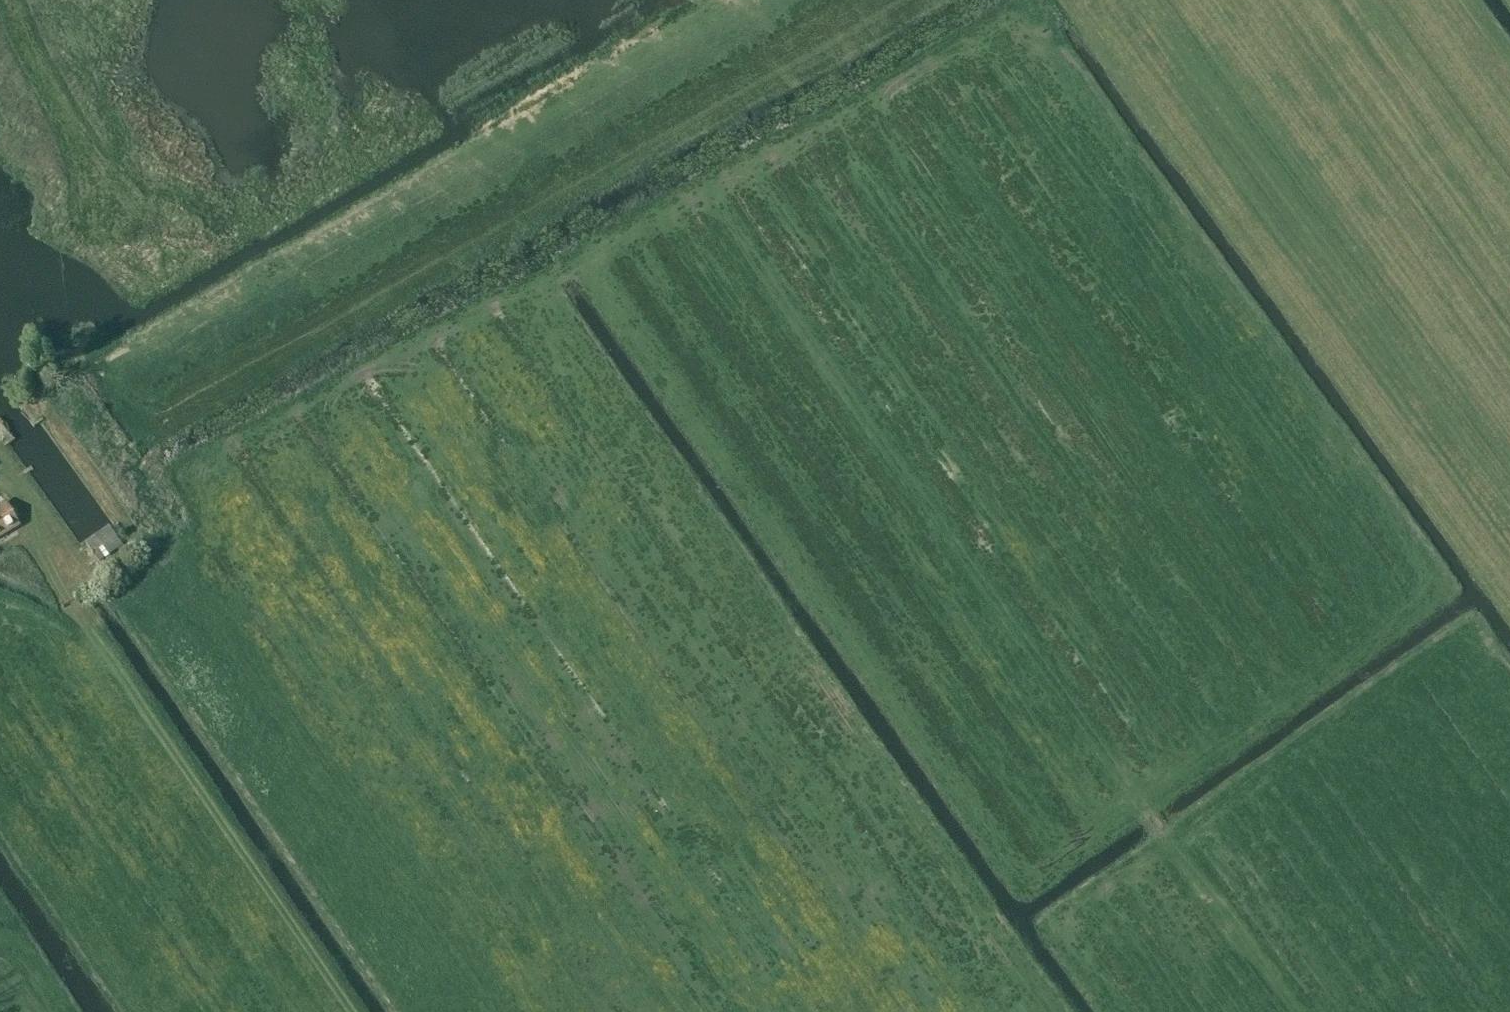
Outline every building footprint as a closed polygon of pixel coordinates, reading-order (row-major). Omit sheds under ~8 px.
[(0,507),(0,536),(19,525),(6,503),(0,507)] [(126,552),(109,529),(85,545),(103,569),(126,552)]
